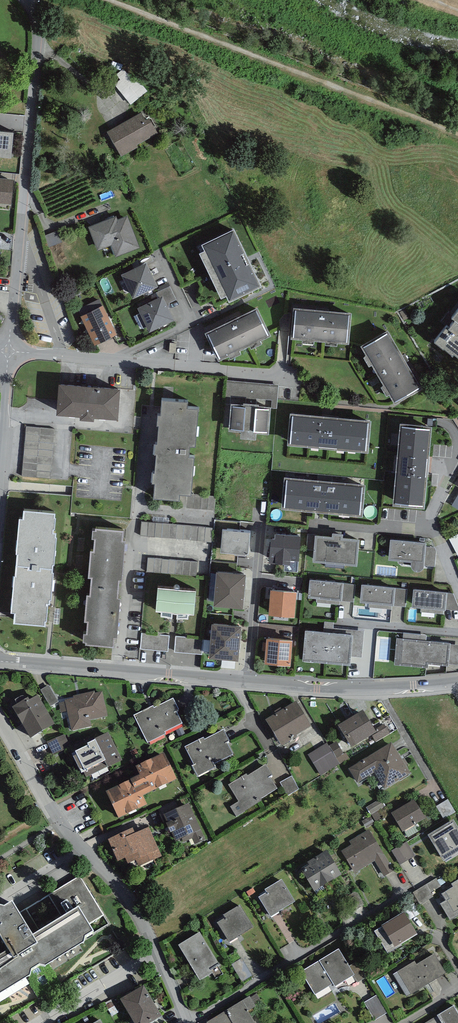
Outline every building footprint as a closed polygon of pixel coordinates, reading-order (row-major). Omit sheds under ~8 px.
[(127,73),(123,68),(116,74),(119,79),(114,84),(130,105),(148,91),(138,78),(135,81),(128,72),(127,73)] [(142,111),(107,131),(121,155),(138,146),(137,144),(158,132),(149,116),(145,118),(142,111)] [(11,156),(13,131),(0,129),(0,155),(11,156)] [(0,177),(0,202),(11,204),(14,179),(0,177)] [(117,215),(88,226),(98,250),(111,245),(115,256),(140,247),(127,215),(118,218),(117,215)] [(261,285),(233,227),(201,243),(229,301),(261,285)] [(146,261),(121,273),(133,297),(158,285),(146,261)] [(168,282),(159,287),(163,294),(162,295),(168,308),(169,302),(176,299),(168,282)] [(162,295),(137,307),(149,331),(174,319),(168,308),(162,295)] [(103,305),(80,315),(94,344),(117,333),(103,305)] [(257,306),(205,332),(219,359),(229,354),(230,357),(241,352),(240,349),(249,344),(251,347),(261,342),(260,339),(271,334),(257,306)] [(351,311),(293,306),(290,338),(301,339),(301,341),(313,342),(314,340),(325,341),(325,343),(337,345),(337,342),(348,343),(351,311)] [(454,313),(457,316),(456,318),(449,326),(447,324),(435,339),(453,352),(454,350),(457,353),(457,308),(454,313)] [(387,328),(360,344),(366,354),(364,356),(369,365),(371,363),(384,384),(381,386),(386,395),(389,393),(395,403),(422,387),(387,328)] [(120,387),(59,383),(56,413),(118,417),(120,387)] [(188,400),(162,398),(160,413),(158,412),(157,423),(159,424),(157,442),(155,441),(154,452),(157,452),(155,471),(153,470),(152,480),(155,481),(153,497),(179,499),(179,493),(190,494),(193,455),(189,455),(190,445),(195,446),(198,407),(187,406),(188,400)] [(271,405),(231,402),(229,430),(268,433),(271,405)] [(371,419),(290,411),(287,444),(368,451),(371,419)] [(431,425),(400,422),(393,503),(424,506),(431,425)] [(40,428),(26,426),(22,476),(50,478),(55,429),(40,428)] [(365,483),(284,475),(281,508),(362,515),(365,483)] [(54,511),(24,509),(23,517),(19,517),(16,551),(17,552),(16,574),(14,574),(11,610),(15,610),(14,620),(45,623),(45,618),(46,619),(48,601),(49,601),(49,597),(51,597),(53,570),(52,570),(52,562),(54,562),(56,535),(55,535),(55,530),(52,530),(53,527),(54,527),(55,516),(54,516),(54,511)] [(213,527),(141,521),(140,535),(211,541),(213,527)] [(123,529),(95,526),(95,528),(92,528),(92,537),(94,538),(93,549),(90,549),(88,576),(91,576),(89,593),(86,593),(84,620),(87,620),(86,632),(83,632),(83,640),(85,640),(85,642),(113,645),(114,635),(117,635),(120,596),(117,596),(119,578),(122,579),(125,539),(122,539),(123,529)] [(250,531),(222,529),(220,551),(248,553),(250,531)] [(333,536),(315,534),(312,561),(357,565),(360,538),(342,537),(343,533),(333,532),(333,536)] [(290,563),(290,558),(299,558),(300,535),(275,533),(275,537),(271,537),(269,562),(290,563)] [(426,542),(390,538),(388,558),(398,559),(424,562),(426,546),(426,542)] [(435,547),(426,546),(424,562),(424,565),(435,565),(436,550),(435,547)] [(197,561),(148,557),(146,572),(196,576),(197,561)] [(424,565),(424,562),(398,559),(398,563),(411,564),(411,565),(412,567),(413,568),(414,570),(416,570),(417,570),(420,570),(421,569),(423,567),(424,565)] [(216,570),(215,587),(244,590),(246,572),(216,570)] [(343,582),(310,579),(308,596),(341,599),(343,583),(343,582)] [(343,583),(341,599),(341,601),(354,602),(356,584),(343,583)] [(395,587),(362,583),(360,601),(393,604),(395,588),(395,587)] [(172,615),(172,610),(177,611),(176,616),(188,616),(188,611),(194,612),(196,588),(158,585),(156,609),(161,610),(161,614),(172,615)] [(242,607),(244,590),(215,587),(213,604),(242,607)] [(407,589),(395,588),(393,604),(393,605),(406,607),(407,589)] [(296,591),(270,589),(269,614),(294,616),(296,591)] [(447,591),(413,589),(412,606),(446,608),(447,592),(447,591)] [(447,592),(446,608),(457,610),(457,604),(453,593),(447,592)] [(212,622),(210,639),(239,642),(241,624),(212,622)] [(351,630),(306,626),(302,660),(350,664),(350,655),(353,630),(351,630)] [(351,628),(351,630),(353,630),(350,655),(361,657),(364,630),(351,628)] [(391,663),(392,632),(378,632),(378,663),(391,663)] [(170,635),(142,633),(140,648),(169,650),(170,635)] [(203,638),(176,636),(174,651),(202,653),(203,638)] [(292,639),(267,636),(264,662),(290,664),(292,639)] [(450,642),(396,637),(394,664),(428,667),(428,663),(448,665),(448,663),(450,644),(450,642)] [(238,659),(239,642),(210,639),(209,656),(238,659)] [(450,644),(448,663),(457,664),(457,644),(450,644)] [(59,702),(49,686),(40,691),(50,707),(59,702)] [(94,692),(73,697),(73,699),(64,701),(65,702),(59,704),(61,713),(67,712),(71,732),(91,727),(90,721),(107,717),(102,692),(95,694),(94,692)] [(28,700),(12,709),(30,741),(55,727),(38,697),(29,702),(28,700)] [(153,707),(134,716),(147,744),(166,735),(165,733),(182,725),(176,713),(179,711),(173,700),(154,709),(153,707)] [(296,702),(265,721),(282,748),(298,738),(296,737),(312,727),(296,702)] [(363,712),(338,728),(352,750),(372,737),(377,734),(374,730),(363,712)] [(384,724),(374,730),(377,734),(372,737),(376,743),(390,734),(384,724)] [(203,738),(185,748),(194,766),(192,767),(197,778),(215,769),(214,766),(233,756),(227,744),(229,743),(223,731),(204,740),(203,738)] [(94,743),(74,753),(87,778),(108,768),(108,769),(123,762),(108,733),(93,741),(94,743)] [(70,748),(64,735),(46,743),(53,756),(70,748)] [(336,742),(329,747),(336,758),(343,754),(336,742)] [(327,743),(308,755),(321,776),(340,764),(336,758),(329,747),(327,743)] [(392,743),(349,770),(357,784),(374,774),(384,790),(410,774),(392,743)] [(346,753),(343,754),(336,758),(340,764),(349,759),(346,753)] [(140,777),(105,794),(118,821),(147,806),(143,799),(177,782),(164,755),(136,769),(140,777)] [(266,765),(247,776),(246,774),(228,785),(239,802),(230,807),(236,817),(262,802),(261,800),(277,790),(270,778),(273,777),(266,765)] [(299,789),(291,777),(280,783),(287,796),(299,789)] [(381,799),(366,808),(371,816),(386,807),(381,799)] [(448,800),(436,807),(443,820),(456,813),(448,800)] [(414,801),(392,814),(403,833),(425,819),(414,801)] [(188,804),(163,816),(167,824),(166,825),(170,834),(171,833),(176,843),(201,831),(188,804)] [(453,822),(428,837),(444,863),(457,854),(457,830),(453,822)] [(133,830),(108,842),(118,863),(125,860),(130,871),(162,857),(149,829),(135,835),(133,830)] [(369,830),(349,842),(351,846),(342,852),(355,873),(375,862),(384,877),(394,871),(369,830)] [(415,856),(407,842),(391,852),(400,866),(415,856)] [(327,852),(307,864),(308,865),(300,869),(314,893),(342,876),(327,852)] [(108,924),(80,878),(17,916),(12,908),(4,913),(0,912),(0,999),(30,981),(31,975),(39,970),(45,971),(84,948),(85,942),(94,937),(92,934),(108,924)] [(441,887),(436,879),(413,893),(420,905),(433,897),(431,893),(441,887)] [(282,880),(264,890),(266,894),(258,898),(270,919),(279,914),(278,913),(295,903),(282,880)] [(451,885),(453,888),(442,895),(446,903),(441,906),(450,922),(457,917),(457,916),(457,915),(457,881),(451,885)] [(240,906),(223,916),(225,919),(217,924),(229,944),(238,939),(237,938),(253,928),(240,906)] [(405,915),(382,929),(395,950),(417,936),(405,915)] [(200,933),(178,946),(200,982),(213,974),(210,971),(219,965),(200,933)] [(338,950),(301,972),(315,995),(333,985),(335,988),(354,976),(349,967),(338,950)] [(415,962),(393,975),(407,998),(446,975),(434,955),(416,965),(415,962)] [(235,965),(242,983),(253,979),(246,961),(235,965)] [(354,976),(357,983),(366,978),(356,962),(349,967),(354,976)] [(121,1001),(134,1022),(152,1022),(161,1018),(144,987),(121,1001)] [(256,994),(251,997),(259,1009),(264,1006),(256,994)] [(377,995),(364,1003),(375,1020),(388,1013),(377,995)] [(208,1022),(254,1022),(248,1012),(255,1008),(249,997),(208,1022)] [(454,1008),(435,1019),(435,1018),(426,1022),(457,1022),(457,1015),(454,1008)]
